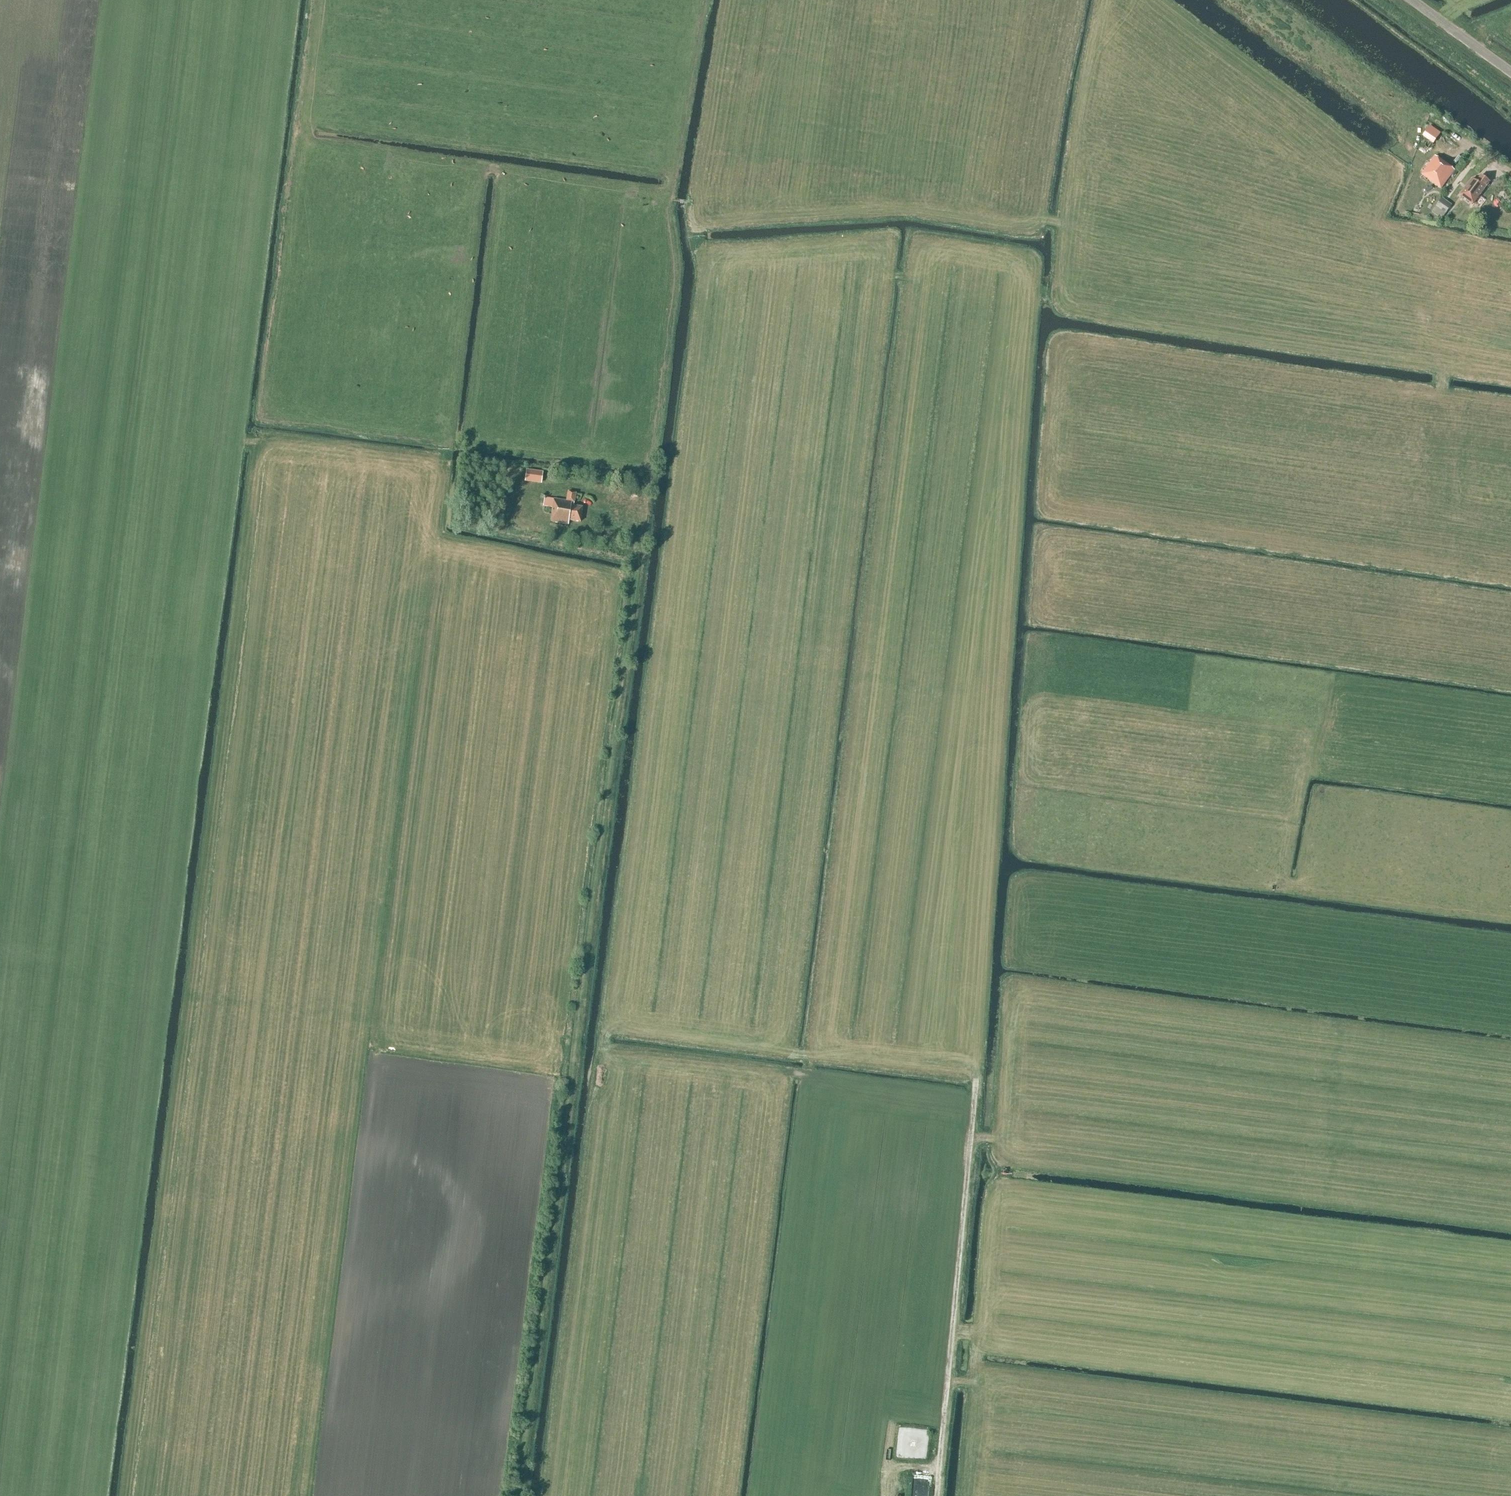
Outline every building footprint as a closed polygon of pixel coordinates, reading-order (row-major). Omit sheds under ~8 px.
[(1441,189),(1455,170),(1435,156),(1422,175),(1441,189)] [(1481,175),(1476,182),(1472,179),(1459,196),(1472,205),(1490,182),(1481,175)] [(1446,214),(1452,205),(1442,198),(1436,207),(1446,214)] [(543,472),(527,470),(525,481),(541,483),(543,472)] [(581,522),(583,507),(574,506),(574,502),(577,493),(567,491),(566,501),(554,499),(545,498),(543,506),(553,508),(551,522),(568,525),(569,521),(581,522)]
